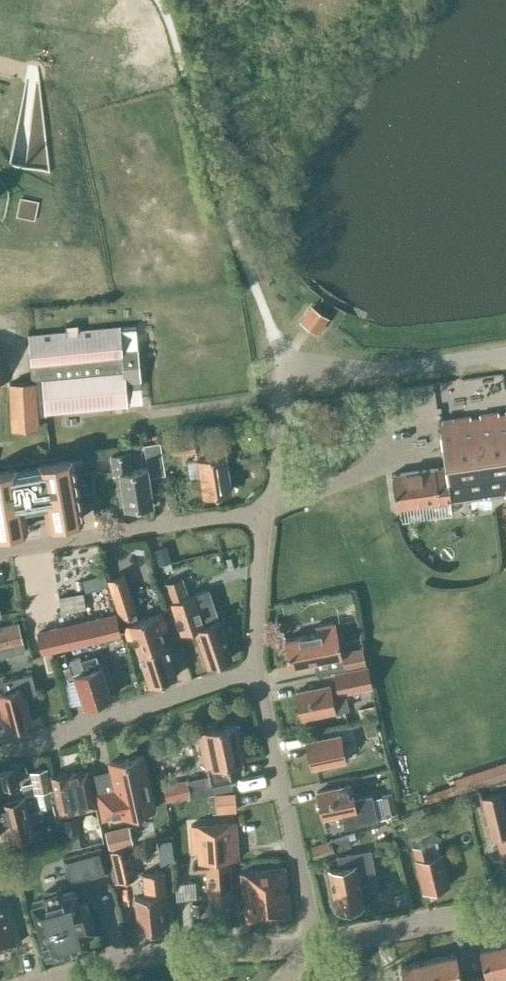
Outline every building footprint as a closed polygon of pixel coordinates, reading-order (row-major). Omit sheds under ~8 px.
[(318,333),(329,317),(310,304),(298,320),(318,333)] [(121,350),(119,327),(28,336),(31,368),(42,367),(47,412),(126,404),(125,389),(124,382),(140,380),(137,348),(121,350)] [(45,405),(44,381),(42,367),(31,368),(33,382),(10,384),(14,430),(39,428),(37,406),(45,405)] [(140,380),(124,382),(125,389),(141,388),(140,380)] [(391,474),(396,507),(449,500),(450,502),(505,493),(505,411),(438,421),(445,467),(391,474)] [(231,490),(225,452),(224,452),(222,440),(196,444),(194,434),(171,438),(173,454),(204,449),(205,455),(197,456),(203,494),(231,490)] [(147,443),(151,469),(164,467),(160,441),(147,443)] [(152,502),(147,466),(131,469),(128,452),(110,454),(113,471),(119,470),(122,490),(118,490),(120,504),(124,503),(124,506),(152,502)] [(259,465),(257,453),(241,455),(243,467),(259,465)] [(50,524),(81,518),(71,459),(39,465),(39,466),(15,470),(15,469),(0,471),(0,533),(26,528),(24,516),(47,511),(50,524)] [(166,550),(156,553),(160,565),(163,564),(169,561),(170,561),(166,550)] [(123,574),(107,579),(113,596),(120,617),(135,612),(136,612),(129,591),(123,574)] [(218,617),(208,588),(187,595),(181,577),(164,583),(180,632),(194,627),(207,665),(231,657),(218,617)] [(135,612),(120,617),(122,625),(121,625),(126,638),(132,636),(137,651),(165,642),(161,629),(168,627),(163,612),(156,615),(156,614),(137,620),(135,612)] [(115,614),(45,631),(50,650),(120,634),(115,614)] [(317,632),(284,639),(290,666),(314,662),(316,674),(343,669),(339,651),(337,639),(334,622),(316,626),(317,632)] [(0,627),(0,657),(24,651),(18,623),(0,627)] [(176,675),(165,642),(137,651),(148,685),(176,675)] [(339,651),(343,669),(366,664),(362,646),(339,651)] [(99,666),(95,655),(94,652),(81,656),(80,654),(68,657),(84,705),(110,696),(100,666),(99,666)] [(338,687),(339,693),(345,692),(372,686),(367,665),(335,672),(338,687)] [(69,667),(59,670),(63,681),(72,678),(69,667)] [(31,673),(1,681),(4,692),(0,694),(0,709),(5,729),(31,723),(24,696),(36,692),(31,673)] [(348,708),(345,692),(339,693),(338,687),(330,689),(329,685),(295,692),(301,718),(348,708)] [(205,731),(198,733),(205,768),(206,768),(208,775),(210,783),(230,779),(227,763),(242,760),(241,757),(245,756),(242,744),(238,744),(237,739),(241,738),(239,726),(235,726),(234,724),(205,730),(205,731)] [(311,768),(345,761),(339,734),(306,741),(311,768)] [(121,816),(154,809),(142,755),(109,762),(115,789),(96,793),(102,818),(120,814),(121,816)] [(35,792),(52,790),(47,767),(29,771),(35,792)] [(13,769),(0,772),(0,788),(16,784),(13,769)] [(92,791),(87,769),(65,775),(64,772),(50,776),(55,799),(56,799),(60,813),(94,805),(91,791),(92,791)] [(208,775),(187,779),(191,796),(191,797),(212,793),(210,783),(208,775)] [(187,779),(163,784),(167,801),(191,796),(187,779)] [(344,828),(377,821),(371,794),(353,798),(350,784),(316,791),(322,818),(343,813),(346,826),(343,826),(344,828)] [(49,790),(38,792),(41,808),(52,806),(49,790)] [(234,791),(215,793),(216,812),(236,810),(234,791)] [(385,813),(397,810),(392,793),(381,796),(385,813)] [(500,793),(481,798),(491,839),(496,838),(500,854),(505,853),(505,816),(500,793)] [(0,805),(0,828),(1,827),(5,844),(30,838),(20,799),(2,804),(0,805)] [(62,819),(69,849),(80,846),(77,833),(80,832),(76,816),(62,819)] [(198,861),(229,859),(238,858),(235,821),(190,824),(192,849),(198,848),(198,861)] [(128,824),(104,830),(109,848),(132,842),(128,824)] [(349,840),(347,835),(330,840),(334,852),(351,846),(349,840)] [(163,860),(176,859),(174,838),(161,839),(163,860)] [(313,859),(334,852),(330,840),(309,847),(313,859)] [(437,842),(429,844),(431,855),(440,853),(437,842)] [(428,843),(412,847),(415,859),(422,891),(436,888),(438,889),(444,887),(445,885),(449,884),(441,853),(440,853),(431,855),(429,844),(428,843)] [(62,856),(69,881),(107,870),(100,845),(62,856)] [(110,851),(106,852),(113,884),(117,883),(135,878),(127,847),(110,851)] [(360,891),(377,888),(370,850),(337,856),(339,867),(328,869),(336,910),(363,905),(360,891)] [(229,859),(198,861),(193,861),(194,870),(206,870),(208,897),(232,896),(229,859)] [(285,868),(238,873),(244,921),(290,917),(288,893),(283,893),(282,883),(287,883),(285,868)] [(143,873),(146,895),(134,897),(138,929),(164,926),(162,909),(169,908),(164,871),(143,873)] [(89,942),(86,930),(94,928),(87,900),(78,902),(74,890),(61,894),(59,886),(42,891),(44,899),(31,903),(46,954),(89,942)] [(21,941),(6,890),(0,891),(0,947),(21,941)] [(241,922),(241,917),(239,918),(237,895),(232,896),(208,897),(210,925),(241,922)] [(474,979),(474,980),(500,980),(498,973),(505,972),(505,942),(479,948),(485,976),(487,976),(474,979)] [(427,960),(432,980),(461,980),(455,953),(427,960)] [(400,966),(403,980),(432,980),(427,960),(400,966)]
